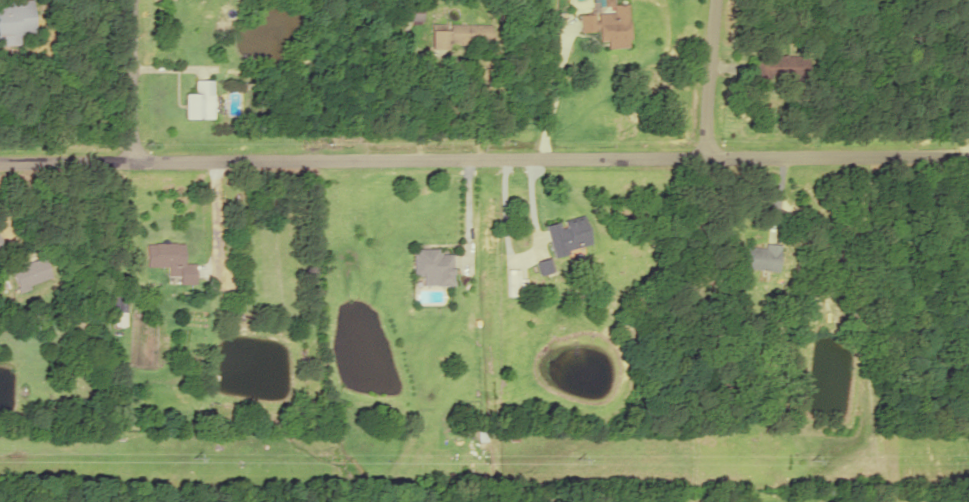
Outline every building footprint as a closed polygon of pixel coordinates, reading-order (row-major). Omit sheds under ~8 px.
[(580,32),(597,31),(598,42),(606,42),(606,48),(630,47),(628,4),(612,5),(612,0),(602,0),(603,13),(579,14),(580,32)] [(17,45),(16,34),(31,33),(28,1),(0,4),(0,46),(17,45)] [(489,25),(470,25),(470,43),(489,43),(489,25)] [(804,79),(804,56),(755,56),(755,79),(804,79)] [(211,79),(193,79),(193,93),(184,93),(184,118),(211,118),(211,79)] [(551,255),(589,245),(582,214),(543,224),(551,255)] [(181,243),(144,242),(143,266),(174,267),(174,284),(192,284),(192,263),(180,263),(181,243)] [(764,247),(741,246),(741,268),(777,270),(778,244),(764,243),(764,247)] [(438,248),(412,248),(412,274),(420,274),(420,285),(452,285),(452,253),(438,253),(438,248)] [(8,267),(15,290),(49,279),(42,257),(8,267)] [(506,275),(506,294),(514,294),(514,275),(506,275)] [(125,294),(113,294),(113,326),(125,326),(125,294)]
